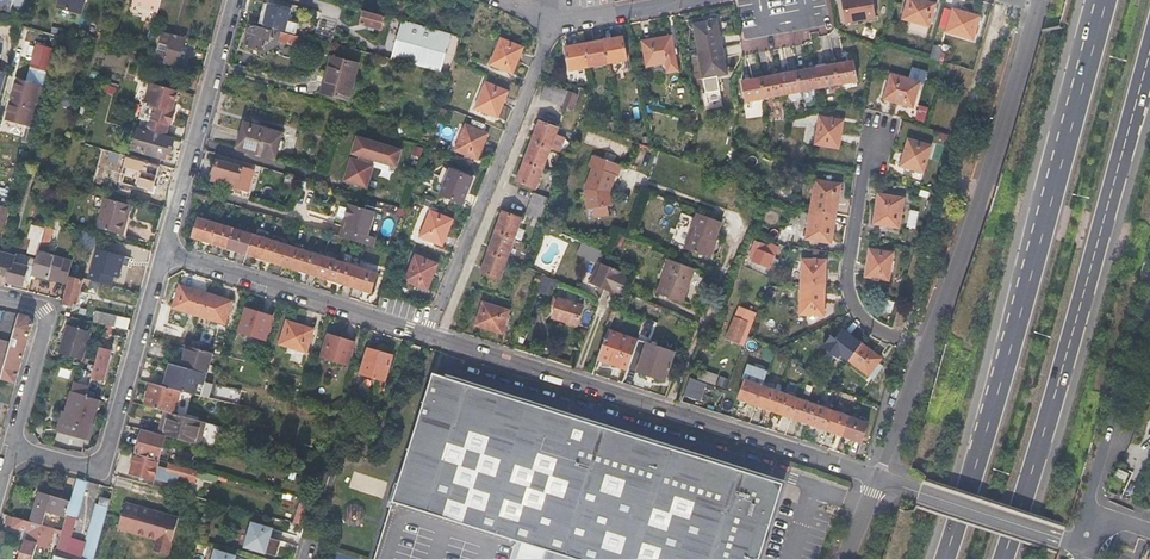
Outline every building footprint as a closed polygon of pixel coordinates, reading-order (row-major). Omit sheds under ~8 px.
[(27,0),(0,0),(0,12),(2,12),(2,11),(12,14),(12,12),(23,15),(27,0)] [(89,0),(62,0),(60,7),(85,13),(89,0)] [(131,4),(158,11),(161,0),(133,0),(131,4)] [(871,0),(840,0),(845,22),(874,16),(871,0)] [(935,1),(931,0),(907,0),(902,16),(928,24),(935,1)] [(269,4),(263,25),(283,30),(286,31),(292,11),(269,4)] [(972,38),(979,14),(952,6),(945,30),(972,38)] [(386,16),(365,10),(361,23),(367,24),(382,28),(386,16)] [(717,19),(694,24),(704,78),(727,74),(717,19)] [(402,20),(397,41),(402,48),(399,60),(442,72),(452,34),(402,20)] [(263,25),(252,22),(245,46),(261,50),(264,38),(269,39),(270,33),(281,36),(280,41),(301,47),(304,38),(282,32),(283,30),(263,25)] [(166,62),(178,65),(185,39),(164,33),(159,52),(168,55),(166,62)] [(678,73),(672,36),(642,40),(647,66),(664,63),(666,75),(678,73)] [(623,37),(567,47),(571,70),(628,60),(623,37)] [(522,48),(501,38),(490,64),(512,73),(522,48)] [(392,58),(399,60),(402,48),(397,41),(392,58)] [(30,66),(49,70),(54,47),(35,43),(30,66)] [(128,56),(144,60),(146,52),(127,48),(125,55),(128,56)] [(332,55),(322,92),(348,99),(358,61),(332,55)] [(833,67),(836,87),(854,84),(851,64),(833,67)] [(818,90),(836,87),(833,67),(814,70),(818,90)] [(740,82),(743,101),(797,91),(805,70),(740,82)] [(799,94),(818,90),(814,70),(806,71),(799,94)] [(15,81),(7,120),(33,125),(44,73),(37,71),(34,84),(15,81)] [(912,105),(919,81),(891,73),(883,97),(912,105)] [(171,79),(169,87),(177,90),(185,92),(187,83),(171,79)] [(169,87),(149,82),(143,105),(145,105),(142,116),(146,117),(143,128),(167,135),(170,124),(173,125),(179,103),(174,102),(177,90),(169,87)] [(508,91),(487,82),(476,107),(498,116),(508,91)] [(547,83),(541,97),(563,106),(563,107),(573,111),(579,96),(547,83)] [(917,120),(926,122),(930,106),(920,104),(917,120)] [(843,150),(845,121),(822,120),(820,149),(843,150)] [(417,127),(400,122),(397,132),(415,136),(417,127)] [(517,181),(535,189),(559,129),(541,122),(517,181)] [(283,134),(245,124),(238,149),(276,160),(283,134)] [(489,133),(466,124),(456,149),(478,159),(489,133)] [(167,153),(168,148),(172,149),(175,139),(138,129),(132,150),(165,159),(167,153)] [(402,150),(358,137),(353,153),(361,155),(359,161),(351,158),(345,180),(366,186),(375,159),(398,166),(402,150)] [(923,172),(932,145),(908,138),(900,165),(923,172)] [(127,156),(110,151),(107,163),(124,167),(127,156)] [(622,166),(594,155),(590,166),(594,168),(587,188),(589,208),(593,207),(609,204),(612,204),(610,192),(616,176),(619,177),(622,166)] [(253,171),(217,160),(213,174),(215,174),(213,181),(235,188),(233,196),(245,200),(253,171)] [(140,166),(133,191),(152,196),(159,171),(140,166)] [(473,177),(451,168),(441,194),(462,203),(473,177)] [(806,238),(831,242),(840,185),(816,180),(806,238)] [(643,189),(639,204),(646,206),(649,190),(643,189)] [(550,199),(535,193),(526,216),(534,219),(531,227),(538,230),(540,224),(550,199)] [(880,193),(875,223),(899,227),(902,208),(880,193)] [(106,198),(98,228),(123,235),(126,224),(123,223),(128,205),(106,198)] [(360,242),(374,246),(377,236),(369,233),(375,211),(349,204),(345,220),(347,221),(345,227),(343,226),(340,236),(360,242)] [(610,213),(609,204),(593,207),(595,216),(610,213)] [(4,231),(11,208),(0,205),(0,230),(4,231)] [(908,226),(916,228),(920,211),(912,209),(908,226)] [(453,219),(431,210),(420,236),(442,246),(453,219)] [(482,273),(500,279),(515,238),(519,228),(522,219),(504,212),(482,273)] [(684,247),(706,255),(712,238),(714,239),(721,220),(697,212),(684,247)] [(198,217),(192,236),(371,292),(377,273),(198,217)] [(42,240),(45,227),(33,224),(29,237),(42,240)] [(553,230),(543,226),(541,232),(551,235),(553,230)] [(36,260),(32,273),(49,278),(55,256),(47,254),(53,229),(45,227),(42,240),(36,260)] [(526,230),(519,228),(515,238),(522,241),(526,230)] [(787,246),(792,232),(782,229),(777,242),(787,246)] [(97,235),(81,231),(77,242),(94,247),(97,235)] [(716,240),(712,238),(706,255),(710,257),(716,240)] [(769,249),(757,242),(750,255),(754,257),(752,261),(769,269),(773,271),(777,262),(773,260),(778,250),(771,246),(769,249)] [(598,261),(602,250),(585,243),(580,254),(598,261)] [(869,248),(865,275),(889,279),(893,252),(869,248)] [(97,252),(89,279),(96,281),(104,284),(110,286),(113,276),(118,278),(122,265),(128,267),(130,258),(110,252),(109,255),(97,252)] [(437,264),(416,255),(405,280),(426,290),(437,264)] [(72,261),(55,256),(49,278),(66,283),(72,261)] [(0,260),(0,274),(9,276),(8,281),(23,285),(25,279),(30,281),(32,273),(36,260),(30,258),(27,267),(0,260)] [(683,300),(687,288),(684,286),(691,267),(668,258),(656,290),(683,300)] [(828,260),(804,259),(801,315),(825,316),(828,260)] [(600,263),(592,283),(599,286),(605,288),(622,296),(629,276),(600,263)] [(694,268),(691,267),(684,286),(687,288),(694,268)] [(64,300),(63,303),(76,306),(83,281),(79,280),(80,276),(71,274),(64,300)] [(559,282),(543,277),(538,291),(548,295),(551,286),(557,288),(559,282)] [(104,284),(96,281),(94,288),(113,293),(114,287),(110,286),(104,284)] [(180,285),(173,307),(225,323),(232,301),(180,285)] [(583,307),(560,300),(557,307),(554,317),(577,324),(583,307)] [(484,302),(477,324),(503,333),(510,310),(484,302)] [(246,308),(239,330),(265,338),(272,316),(246,308)] [(727,338),(745,345),(748,337),(755,320),(748,317),(749,316),(738,311),(727,338)] [(105,324),(121,327),(123,317),(99,312),(97,322),(105,324)] [(28,316),(20,314),(12,345),(4,375),(2,379),(17,383),(23,361),(33,325),(28,316)] [(287,321),(281,344),(306,352),(313,329),(287,321)] [(119,334),(121,327),(105,324),(101,343),(107,344),(109,332),(119,334)] [(60,352),(65,353),(72,327),(67,325),(60,352)] [(72,327),(65,353),(83,359),(90,332),(72,327)] [(843,329),(830,346),(869,375),(882,358),(843,329)] [(597,359),(610,363),(612,358),(629,365),(637,341),(608,330),(597,359)] [(328,334),(321,356),(347,365),(353,342),(328,334)] [(12,345),(0,341),(0,374),(4,375),(12,345)] [(421,347),(410,344),(408,350),(419,353),(421,347)] [(186,346),(181,366),(206,373),(212,353),(186,346)] [(109,350),(99,347),(92,375),(102,378),(109,350)] [(375,396),(379,397),(392,356),(368,348),(360,374),(380,380),(375,396)] [(641,358),(637,372),(664,381),(671,360),(646,352),(644,358),(641,358)] [(627,369),(629,365),(612,358),(610,363),(627,369)] [(204,383),(207,373),(206,373),(181,366),(170,363),(168,372),(172,373),(168,387),(180,391),(195,395),(199,382),(204,383)] [(70,378),(72,369),(61,367),(60,376),(70,378)] [(724,386),(727,377),(706,370),(702,379),(724,386)] [(435,372),(394,501),(520,541),(547,550),(574,558),(759,558),(779,498),(782,488),(767,483),(575,421),(575,420),(554,414),(555,411),(435,372)] [(699,406),(707,382),(691,376),(682,400),(699,406)] [(745,380),(738,399),(862,442),(868,424),(745,380)] [(200,396),(204,383),(199,382),(195,395),(200,396)] [(173,413),(174,414),(180,391),(168,387),(164,386),(152,383),(145,406),(170,413),(173,413)] [(79,423),(86,397),(71,393),(65,419),(79,423)] [(97,399),(86,397),(79,423),(76,434),(87,437),(97,399)] [(170,413),(164,435),(166,435),(201,445),(207,423),(174,414),(173,413),(170,413)] [(59,430),(76,434),(79,423),(65,419),(62,419),(59,430)] [(137,453),(159,459),(166,435),(164,435),(144,429),(137,453)] [(194,482),(197,470),(169,462),(167,468),(157,466),(159,459),(137,453),(132,473),(153,479),(177,485),(179,478),(194,482)] [(1117,468),(1111,480),(1122,484),(1127,473),(1117,468)] [(77,477),(70,501),(67,512),(79,516),(88,480),(77,477)] [(67,512),(70,501),(41,492),(32,521),(43,524),(48,511),(66,517),(67,512)] [(101,496),(99,503),(108,506),(111,498),(101,496)] [(301,498),(297,513),(308,516),(313,502),(301,498)] [(520,541),(394,501),(375,558),(514,558),(520,541)] [(86,558),(94,558),(108,506),(99,503),(96,502),(80,557),(86,558)] [(178,517),(125,502),(118,528),(157,539),(153,550),(168,554),(178,517)] [(344,519),(357,520),(359,505),(345,504),(344,519)] [(308,516),(297,513),(293,523),(305,526),(308,516)] [(43,524),(32,521),(16,516),(13,525),(24,528),(30,531),(27,540),(38,544),(50,547),(55,532),(61,534),(62,530),(43,524)] [(272,530),(252,523),(244,547),(276,557),(281,541),(270,538),(272,530)] [(26,540),(27,540),(30,531),(24,528),(21,538),(26,540)] [(38,544),(27,540),(26,540),(21,558),(34,558),(38,544)] [(80,557),(56,550),(54,558),(86,558),(80,557)] [(215,550),(212,558),(235,558),(235,556),(215,550)] [(363,557),(336,550),(334,558),(362,558),(363,557)] [(547,550),(544,558),(574,558),(547,550)]
